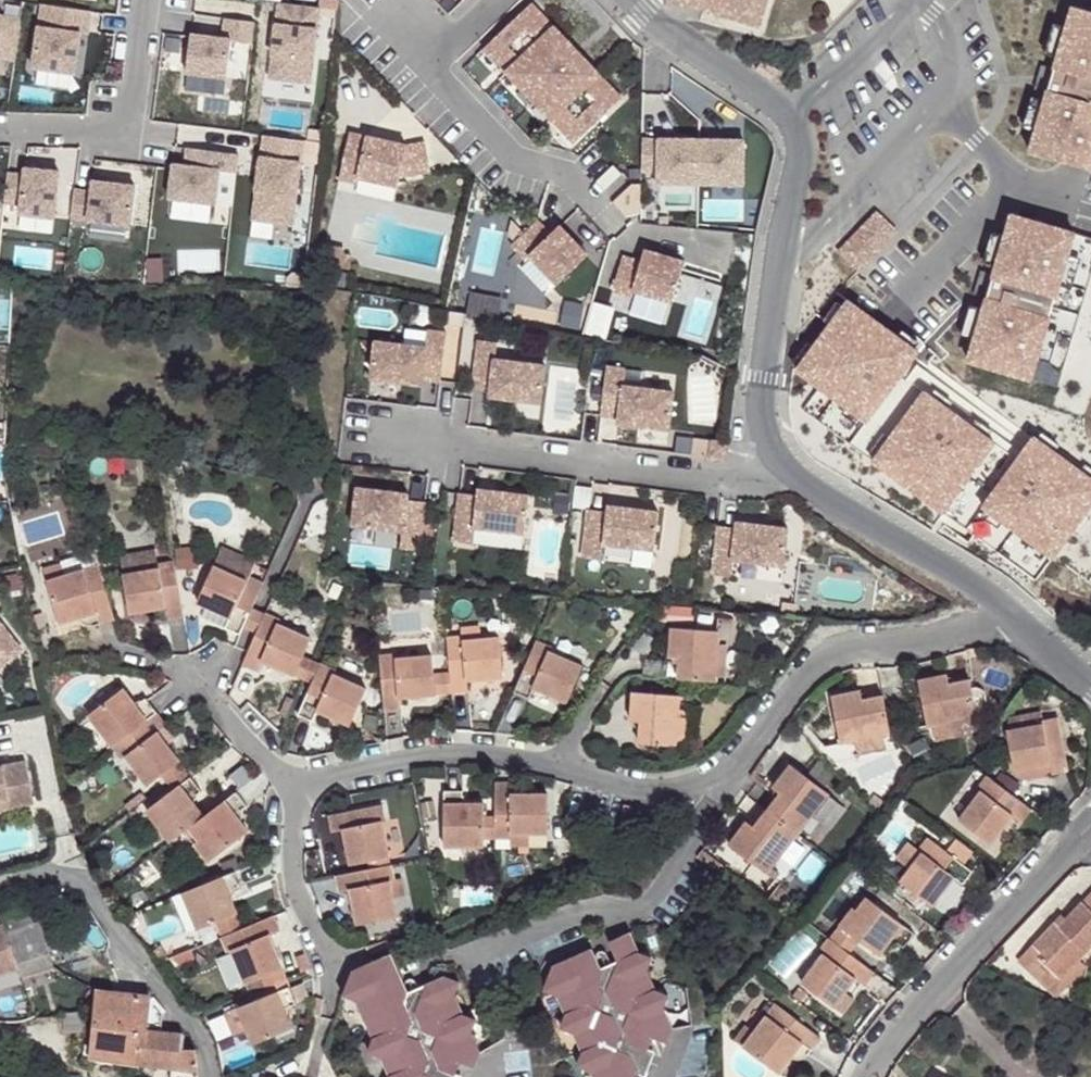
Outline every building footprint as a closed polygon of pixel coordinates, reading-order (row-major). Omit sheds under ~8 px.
[(759,26),(767,0),(672,0),(759,26)] [(310,82),(320,7),(279,2),(269,77),(310,82)] [(618,97),(528,2),(481,47),(520,89),(530,79),(542,92),(532,101),(532,102),(542,92),(558,108),(548,118),(571,142),(618,97)] [(75,72),(81,32),(88,33),(92,10),(43,3),(33,66),(75,72)] [(1066,8),(1060,29),(1051,61),(1048,71),(1041,95),(1038,102),(1029,134),(1023,155),(1085,173),(1090,152),(1090,16),(1066,8)] [(21,17),(0,13),(0,58),(15,60),(21,17)] [(227,76),(232,39),(252,42),(255,20),(226,16),(223,36),(191,32),(186,70),(227,76)] [(1037,57),(1051,61),(1060,29),(1046,25),(1037,57)] [(1027,91),(1041,95),(1048,71),(1034,67),(1027,91)] [(542,92),(530,79),(520,89),(532,101),(542,92)] [(558,108),(542,92),(532,102),(548,118),(558,108)] [(1016,129),(1029,134),(1038,102),(1025,98),(1016,129)] [(428,170),(423,140),(403,144),(347,131),(338,171),(356,175),(394,184),(396,175),(428,170)] [(305,141),(266,136),(255,219),(294,224),(305,141)] [(740,141),(640,138),(639,171),(655,171),(655,182),(740,184),(740,141)] [(197,164),(199,147),(186,145),(184,163),(197,164)] [(215,201),(219,168),(235,170),(238,152),(199,147),(197,164),(184,163),(173,161),(168,195),(215,201)] [(52,209),(58,163),(25,158),(24,165),(7,162),(2,193),(21,195),(19,205),(52,209)] [(354,181),(356,175),(338,171),(336,177),(354,181)] [(129,218),(134,178),(92,173),(90,183),(73,181),(69,210),(129,218)] [(841,244),(858,261),(893,226),(876,209),(841,244)] [(1067,236),(1005,217),(998,238),(989,270),(986,280),(979,304),(977,311),(968,343),(961,363),(1023,382),(1029,361),(1039,330),(1051,288),(1060,257),(1067,236)] [(554,283),(584,255),(556,225),(547,233),(534,219),(508,243),(522,258),(527,254),(554,283)] [(976,265),(989,270),(998,238),(985,234),(976,265)] [(344,266),(345,253),(336,252),(337,244),(324,243),(322,265),(344,266)] [(670,300),(681,261),(642,249),(638,260),(620,255),(610,289),(629,294),(631,289),(670,300)] [(1074,261),(1060,257),(1051,288),(1065,292),(1074,261)] [(965,300),(979,304),(986,280),(972,276),(965,300)] [(494,316),(497,299),(468,293),(465,310),(494,316)] [(954,338),(968,343),(977,311),(963,307),(954,338)] [(442,370),(446,333),(427,330),(425,347),(375,341),(370,378),(421,385),(423,368),(442,370)] [(1039,330),(1029,361),(1043,365),(1052,334),(1039,330)] [(540,403),(545,365),(495,359),(497,342),(478,340),(473,377),(491,380),(489,397),(540,403)] [(669,430),(674,392),(624,386),(626,369),(606,367),(602,404),(620,407),(619,417),(618,423),(669,430)] [(440,381),(442,370),(423,368),(422,379),(440,381)] [(490,391),(491,380),(473,377),(472,388),(490,391)] [(619,417),(620,407),(602,404),(600,415),(619,417)] [(180,467),(166,464),(163,477),(178,480),(180,467)] [(420,551),(425,513),(407,511),(408,500),(408,494),(357,488),(353,526),(403,532),(401,548),(420,551)] [(525,533),(529,496),(478,489),(477,495),(476,506),(458,503),(453,541),(472,544),(474,527),(525,533)] [(476,506),(477,495),(459,493),(458,503),(476,506)] [(425,513),(426,502),(408,500),(407,511),(425,513)] [(18,505),(10,506),(12,515),(20,514),(18,505)] [(654,549),(659,512),(608,505),(607,511),(605,522),(587,520),(582,557),(602,560),(604,543),(654,549)] [(605,522),(607,511),(588,509),(587,520),(605,522)] [(784,565),(788,528),(737,521),(736,527),(735,538),(717,536),(712,574),(732,576),(734,559),(784,565)] [(735,538),(736,527),(718,525),(717,536),(735,538)] [(191,548),(181,548),(182,563),(192,562),(191,548)] [(100,549),(92,551),(97,567),(105,564),(100,549)] [(155,549),(120,555),(123,574),(159,569),(158,565),(155,549)] [(257,565),(224,550),(216,567),(249,582),(251,578),(257,565)] [(159,569),(123,574),(129,613),(165,607),(167,619),(183,616),(174,562),(158,565),(159,569)] [(60,565),(42,570),(46,581),(64,576),(60,565)] [(64,576),(46,581),(57,623),(88,615),(91,626),(112,620),(97,567),(64,576)] [(252,608),(263,583),(251,578),(249,582),(216,567),(201,603),(210,607),(229,616),(224,627),(240,634),(243,626),(252,608)] [(435,589),(420,587),(419,597),(434,599),(435,589)] [(229,616),(210,607),(205,618),(224,627),(229,616)] [(693,610),(661,607),(660,621),(692,623),(693,610)] [(257,632),(265,614),(252,608),(243,626),(257,632)] [(303,656),(311,639),(277,625),(279,620),(265,614),(257,632),(243,665),(257,671),(261,661),(294,676),(303,656)] [(15,641),(0,620),(0,651),(15,641)] [(479,626),(462,627),(463,637),(463,641),(480,640),(479,626)] [(720,632),(671,628),(668,657),(678,658),(677,679),(717,682),(718,676),(720,647),(728,647),(734,648),(736,627),(721,626),(720,632)] [(502,677),(499,638),(480,640),(463,641),(463,637),(446,638),(449,672),(451,694),(468,692),(467,680),(502,677)] [(15,641),(0,651),(0,653),(4,659),(20,647),(15,641)] [(551,648),(536,642),(514,692),(529,699),(534,688),(567,703),(582,666),(549,652),(551,648)] [(720,647),(718,676),(726,676),(728,647),(720,647)] [(435,695),(433,673),(431,656),(396,659),(395,655),(379,656),(384,712),(400,710),(399,698),(435,695)] [(312,684),(321,663),(303,656),(294,676),(312,684)] [(351,726),(367,690),(333,675),(335,669),(321,663),(312,684),(298,715),(312,721),(316,711),(351,726)] [(451,694),(449,672),(433,673),(435,695),(451,694)] [(947,674),(918,680),(927,726),(942,724),(971,718),(988,715),(984,694),(973,696),(970,679),(948,684),(947,674)] [(124,689),(89,715),(113,746),(157,713),(146,699),(136,706),(124,689)] [(860,690),(831,697),(840,743),(855,740),(883,734),(890,733),(883,696),(862,700),(860,690)] [(680,696),(633,692),(631,722),(640,722),(638,744),(676,747),(676,740),(679,711),(680,696)] [(689,712),(679,711),(676,740),(686,741),(689,712)] [(1068,771),(1058,717),(1040,720),(1038,712),(1009,717),(1008,731),(1015,770),(1049,763),(1051,774),(1068,771)] [(180,761),(159,733),(167,726),(157,713),(113,746),(124,760),(126,758),(148,786),(164,774),(179,762),(180,761)] [(971,718),(942,724),(943,733),(972,727),(971,718)] [(223,734),(212,720),(203,727),(214,742),(223,734)] [(883,734),(855,740),(858,753),(886,747),(883,734)] [(25,760),(0,766),(0,800),(7,799),(9,807),(34,802),(25,760)] [(190,778),(179,762),(164,774),(175,789),(190,778)] [(1051,774),(1049,763),(1015,770),(1021,780),(1051,774)] [(780,795),(768,811),(798,834),(828,794),(790,765),(772,789),(780,795)] [(1007,777),(1000,771),(993,781),(1000,787),(1007,777)] [(1000,787),(993,781),(986,776),(977,789),(980,792),(959,820),(990,844),(1012,816),(1021,823),(1031,810),(1011,795),(1000,787)] [(1018,786),(1007,777),(1000,787),(1011,795),(1018,786)] [(190,827),(204,816),(192,799),(201,792),(190,778),(175,789),(146,811),(170,842),(186,830),(190,827)] [(511,782),(495,783),(496,838),(512,838),(512,834),(530,834),(548,834),(547,794),(511,794),(511,782)] [(463,792),(445,791),(445,847),(485,846),(485,804),(463,804),(463,792)] [(209,862),(247,832),(239,822),(234,815),(241,810),(246,806),(235,792),(204,816),(190,827),(200,841),(196,844),(209,862)] [(7,799),(0,800),(0,809),(9,807),(7,799)] [(382,804),(328,816),(332,832),(343,830),(351,865),(389,856),(382,821),(386,820),(382,804)] [(625,806),(622,816),(638,820),(640,809),(625,806)] [(242,818),(242,814),(241,810),(234,815),(239,822),(242,818)] [(747,821),(730,845),(767,873),(798,834),(768,811),(755,827),(747,821)] [(200,841),(190,827),(186,830),(196,844),(200,841)] [(530,834),(512,834),(512,838),(512,846),(530,845),(530,834)] [(947,851),(930,837),(920,850),(923,853),(911,869),(901,881),(932,905),(954,877),(963,884),(973,871),(965,865),(947,851)] [(973,854),(956,840),(947,851),(965,865),(973,854)] [(910,843),(898,858),(911,869),(923,853),(920,850),(910,843)] [(727,860),(705,844),(700,850),(722,866),(727,860)] [(860,864),(855,869),(864,876),(869,870),(860,864)] [(390,866),(335,877),(339,893),(350,890),(357,926),(395,918),(392,900),(388,883),(393,882),(390,866)] [(236,872),(173,897),(188,934),(207,927),(238,915),(230,895),(243,890),(236,872)] [(393,882),(388,883),(392,900),(404,897),(400,880),(393,882)] [(1033,943),(1043,953),(1039,957),(1060,978),(1079,958),(1090,946),(1090,892),(1083,902),(1082,901),(1058,925),(1054,921),(1033,943)] [(857,909),(867,896),(863,893),(853,906),(857,909)] [(915,932),(867,896),(857,909),(853,906),(839,924),(860,940),(880,955),(885,948),(893,938),(904,946),(915,932)] [(238,915),(207,927),(214,942),(222,939),(245,929),(238,915)] [(45,942),(62,937),(56,916),(39,921),(45,942)] [(232,952),(246,985),(282,971),(283,971),(269,937),(281,933),(274,917),(245,929),(222,939),(228,954),(232,952)] [(19,969),(21,976),(53,967),(45,942),(39,921),(7,931),(19,969)] [(19,969),(7,931),(4,923),(0,925),(0,975),(19,969)] [(860,940),(839,924),(828,938),(830,939),(850,954),(860,940)] [(592,948),(552,966),(543,991),(557,997),(565,1015),(560,1029),(573,1034),(581,1053),(576,1068),(591,1073),(592,1076),(637,1076),(638,1074),(648,1049),(652,1038),(666,1044),(673,1028),(664,1010),(669,996),(657,992),(647,972),(653,957),(639,951),(631,932),(609,942),(618,962),(613,974),(602,969),(592,948)] [(904,946),(893,938),(885,948),(892,951),(899,950),(902,948),(904,946)] [(850,954),(830,939),(820,953),(824,956),(802,984),(834,1008),(845,992),(855,979),(865,986),(875,973),(850,954)] [(1033,943),(1019,958),(1056,994),(1085,964),(1079,958),(1060,978),(1039,957),(1043,953),(1033,943)] [(162,945),(152,952),(157,959),(167,951),(162,945)] [(312,969),(306,954),(296,958),(302,973),(311,970),(312,969)] [(342,997),(357,1003),(372,1039),(367,1054),(381,1058),(388,1076),(454,1076),(455,1074),(459,1063),(474,1068),(480,1052),(471,1033),(477,1021),(463,1015),(455,996),(460,981),(445,976),(426,984),(421,998),(408,993),(391,954),(352,970),(342,997)] [(618,962),(602,969),(613,974),(618,962)] [(311,970),(302,973),(296,975),(297,979),(312,973),(311,970)] [(282,971),(246,985),(250,993),(285,980),(282,971)] [(254,1003),(238,1010),(247,1031),(252,1046),(292,1029),(286,1015),(293,1012),(291,1007),(296,1005),(289,989),(285,980),(250,993),(254,1003)] [(301,984),(289,989),(296,1005),(307,1000),(301,984)] [(426,984),(408,993),(421,998),(426,984)] [(799,987),(792,995),(801,1002),(808,994),(799,987)] [(183,1035),(146,1031),(146,1026),(160,1028),(162,1016),(148,1014),(150,995),(98,990),(90,1058),(199,1073),(195,1051),(192,1051),(183,1050),(183,1044),(183,1035)] [(854,999),(845,992),(834,1008),(843,1015),(854,999)] [(323,1000),(313,997),(311,1015),(320,1016),(323,1000)] [(821,1039),(775,1004),(755,1031),(743,1046),(780,1075),(796,1053),(803,1044),(812,1050),(821,1039)] [(238,1010),(225,1015),(233,1036),(247,1031),(238,1010)] [(745,1025),(734,1039),(743,1046),(755,1031),(745,1025)] [(808,1054),(812,1050),(803,1044),(796,1053),(799,1054),(805,1055),(808,1054)] [(648,1049),(638,1074),(645,1076),(655,1052),(648,1049)]
